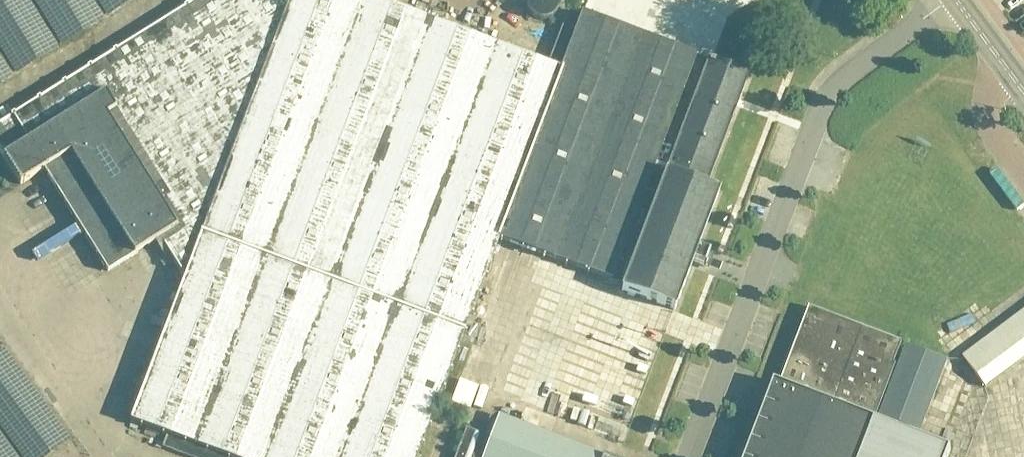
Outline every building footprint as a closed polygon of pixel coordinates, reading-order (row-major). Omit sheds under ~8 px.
[(562,73),(368,0),(289,0),(283,18),(275,5),(281,0),(206,0),(0,128),(0,153),(3,158),(2,158),(19,187),(44,172),(107,273),(159,241),(184,281),(130,422),(167,435),(162,448),(186,456),(418,456),(500,239),(562,73)] [(526,1),(525,5),(526,9),(526,12),(528,15),(530,18),(533,20),(536,21),(540,22),(543,22),(547,21),(551,19),(553,17),(555,13),(556,10),(556,7),(556,5),(555,1),(555,0),(527,0),(526,1)] [(719,196),(705,191),(748,77),(702,60),(699,59),(584,14),(579,25),(573,22),(569,33),(575,35),(562,73),(500,239),(624,286),(622,292),(675,312),(693,265),(702,268),(707,255),(698,251),(719,196)] [(950,449),(919,437),(877,421),(873,419),(894,365),(892,365),(900,344),(807,309),(778,385),(779,386),(782,387),(778,398),(769,394),(768,395),(745,456),(946,456),(950,449)] [(962,359),(984,389),(1023,360),(1023,313),(962,359)] [(905,347),(877,421),(919,437),(947,363),(905,347)] [(773,383),(769,394),(778,398),(782,387),(779,386),(773,383)] [(55,390),(46,394),(55,415),(64,411),(55,390)] [(496,418),(488,439),(464,430),(454,456),(599,456),(496,418)] [(78,445),(84,456),(106,456),(95,436),(78,445)]
